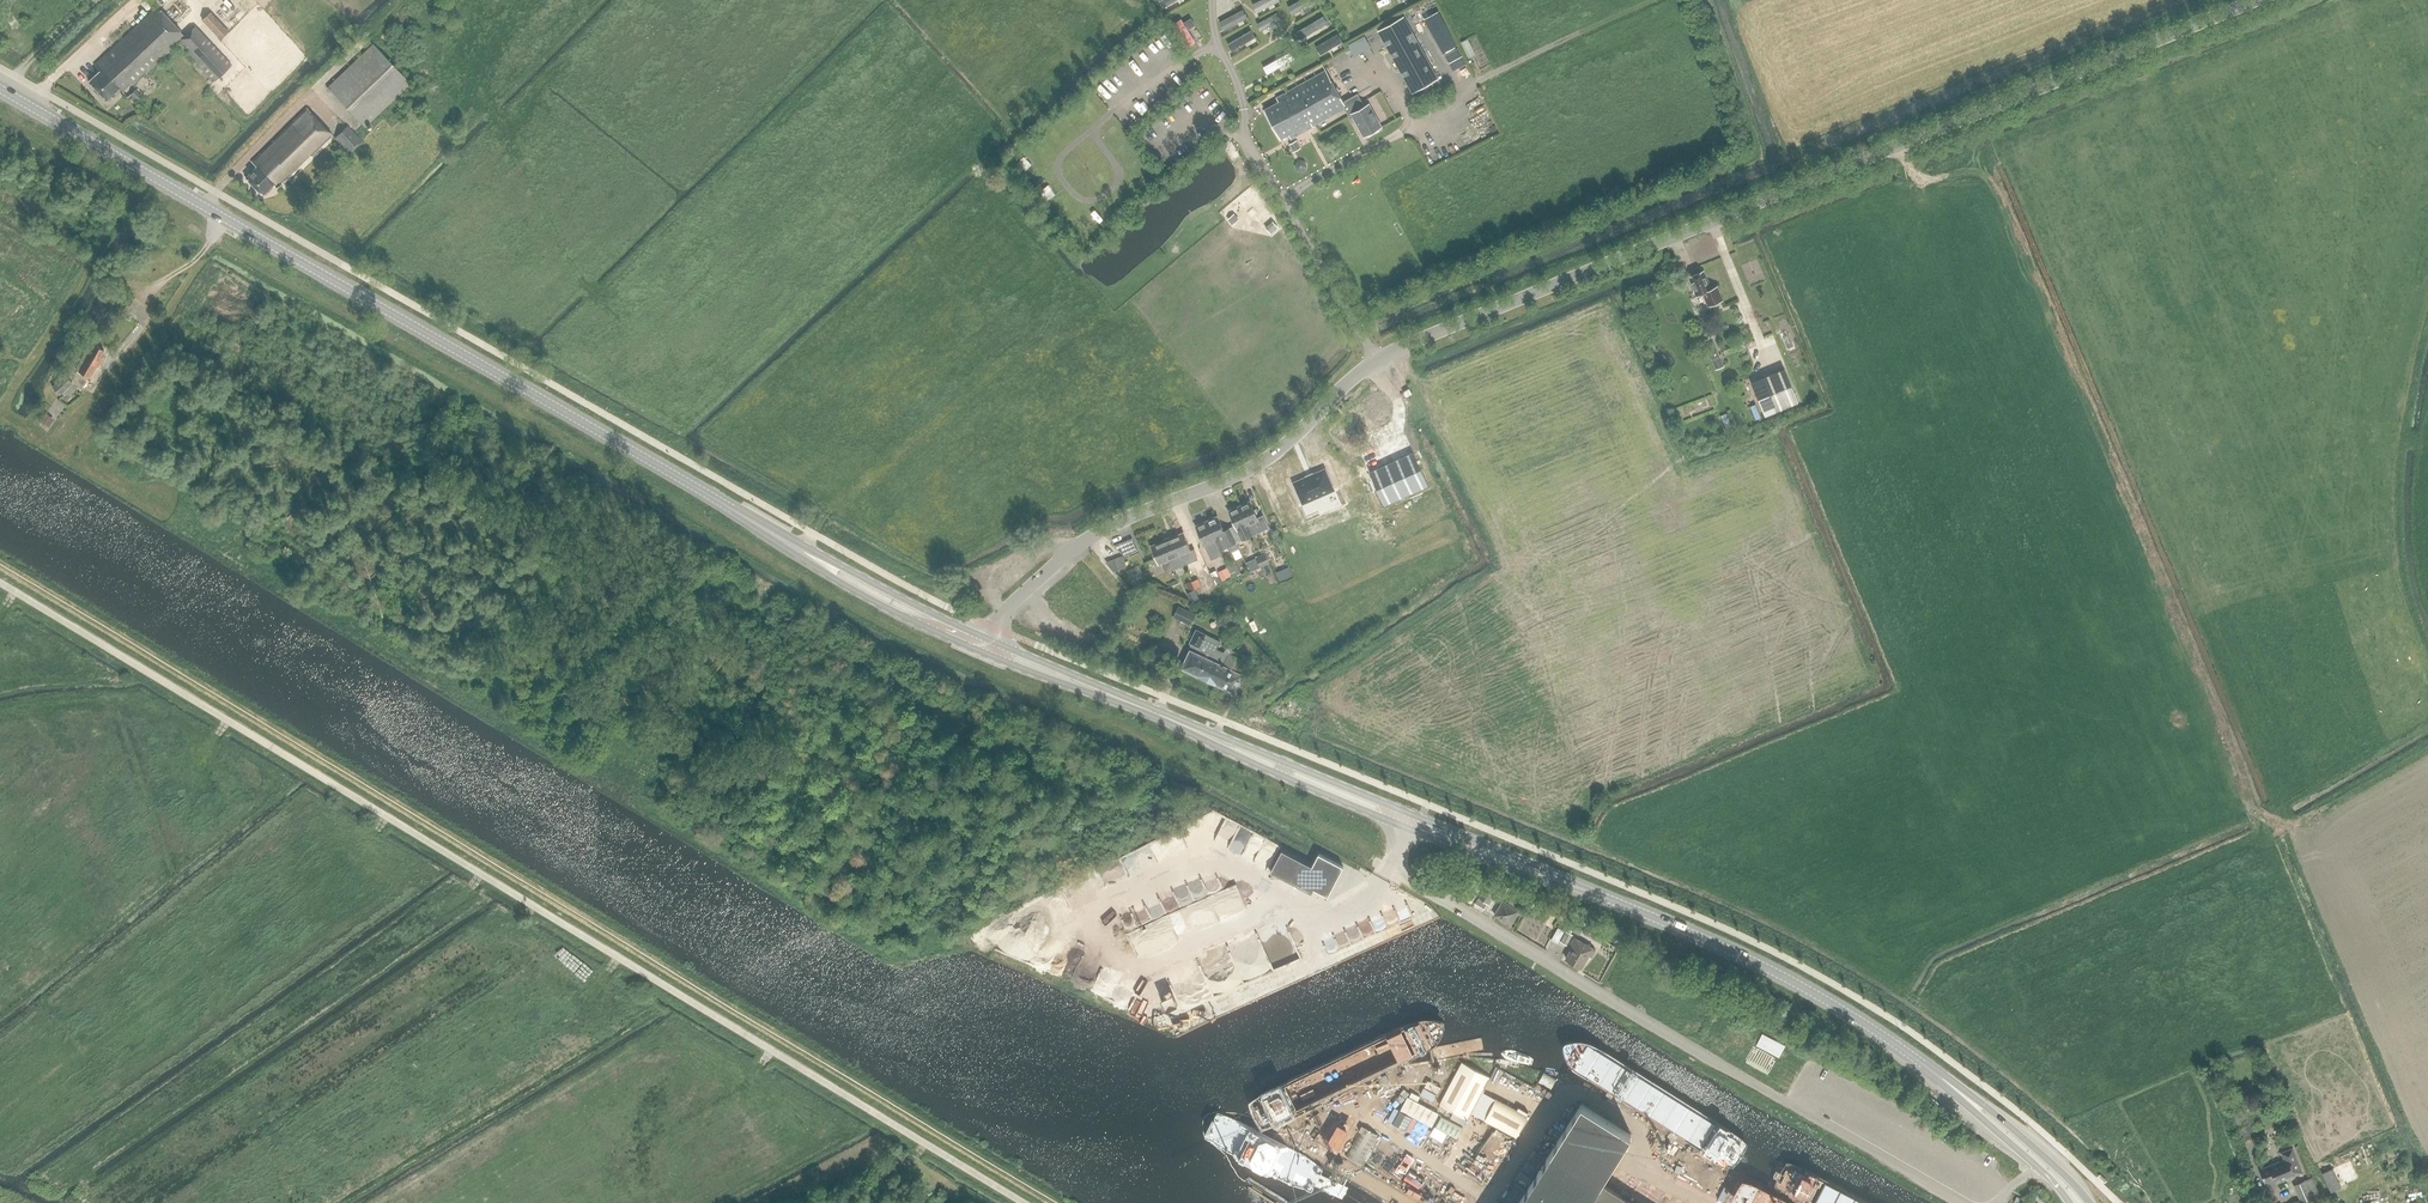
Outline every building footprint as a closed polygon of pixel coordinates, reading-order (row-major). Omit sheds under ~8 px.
[(1253,4),(1257,13),(1280,1),(1279,0),(1260,0),(1253,4)] [(1289,7),(1293,15),(1313,3),(1311,0),(1300,0),(1289,7)] [(107,101),(119,88),(122,91),(131,84),(133,86),(179,43),(214,81),(231,65),(195,26),(184,37),(156,7),(94,66),(99,71),(88,81),(107,101)] [(1243,10),(1220,22),(1224,30),(1248,18),(1243,10)] [(1277,13),(1257,24),(1261,31),(1281,20),(1277,13)] [(1403,15),(1377,29),(1413,93),(1438,79),(1403,15)] [(1323,17),(1297,32),(1301,39),(1327,23),(1323,17)] [(1181,19),(1172,24),(1187,48),(1196,42),(1188,30),(1195,25),(1191,18),(1184,23),(1181,19)] [(1251,30),(1228,44),(1232,51),(1255,38),(1251,30)] [(1451,31),(1439,36),(1445,50),(1456,45),(1451,31)] [(1479,33),(1462,39),(1469,57),(1477,55),(1481,66),(1490,63),(1479,33)] [(1338,34),(1316,47),(1321,55),(1343,42),(1338,34)] [(1349,42),(1354,54),(1371,47),(1366,34),(1349,42)] [(373,43),(327,87),(365,127),(411,83),(373,43)] [(1461,53),(1458,47),(1445,55),(1448,60),(1461,53)] [(1291,52),(1263,67),(1270,78),(1297,62),(1291,52)] [(1454,71),(1467,64),(1465,59),(1451,66),(1454,71)] [(1470,72),(1467,67),(1460,71),(1463,76),(1470,72)] [(1278,102),(1265,109),(1282,138),(1289,134),(1291,138),(1344,108),(1349,117),(1352,115),(1365,136),(1381,127),(1368,104),(1365,106),(1358,94),(1343,102),(1325,71),(1276,98),(1278,102)] [(131,94),(137,101),(142,96),(136,89),(131,94)] [(273,184),(278,189),(285,181),(287,183),(334,137),(306,108),(252,162),(258,168),(247,179),(262,195),(273,184)] [(350,154),(363,142),(348,126),(335,138),(350,154)] [(1289,145),(1294,153),(1301,148),(1297,140),(1289,145)] [(1139,151),(1131,157),(1137,164),(1145,158),(1139,151)] [(1018,162),(1024,173),(1037,166),(1031,155),(1018,162)] [(1307,165),(1305,161),(1300,160),(1296,162),(1295,167),(1298,171),(1302,172),(1306,169),(1307,165)] [(1040,190),(1048,199),(1056,193),(1049,183),(1040,190)] [(1235,213),(1231,217),(1236,223),(1240,219),(1235,213)] [(1273,221),(1267,226),(1270,230),(1276,226),(1273,221)] [(1689,277),(1697,296),(1703,293),(1708,306),(1723,300),(1717,287),(1711,289),(1704,271),(1689,277)] [(1724,367),(1718,350),(1712,336),(1704,340),(1716,370),(1724,367)] [(101,357),(104,350),(95,344),(91,351),(89,349),(76,370),(88,377),(93,369),(88,366),(90,362),(98,367),(103,358),(101,357)] [(1784,369),(1762,378),(1776,411),(1798,402),(1784,369)] [(52,386),(61,395),(73,384),(65,375),(52,386)] [(1715,406),(1710,394),(1679,407),(1683,418),(1715,406)] [(1756,404),(1750,406),(1756,420),(1761,418),(1756,404)] [(52,421),(44,416),(40,421),(48,427),(52,421)] [(1425,478),(1410,445),(1366,465),(1381,498),(1425,478)] [(1333,489),(1325,470),(1313,475),(1307,478),(1295,483),(1303,502),(1333,489)] [(1251,502),(1240,507),(1252,534),(1269,527),(1264,517),(1259,520),(1251,502)] [(1252,535),(1252,534),(1240,507),(1229,512),(1237,531),(1238,531),(1242,540),(1253,535),(1252,535)] [(1218,517),(1207,522),(1220,549),(1228,546),(1231,553),(1239,549),(1232,533),(1227,536),(1218,517)] [(1220,549),(1207,522),(1196,527),(1205,546),(1211,560),(1222,555),(1220,549)] [(1173,537),(1185,564),(1191,561),(1187,553),(1191,551),(1184,533),(1173,537)] [(1185,564),(1173,537),(1161,542),(1169,560),(1174,558),(1179,570),(1186,567),(1185,564)] [(1173,569),(1169,560),(1161,542),(1151,546),(1159,565),(1162,563),(1166,572),(1173,569)] [(1125,556),(1126,556),(1120,543),(1114,546),(1125,556)] [(1269,562),(1265,552),(1256,556),(1256,558),(1246,563),(1249,571),(1269,562)] [(1126,567),(1122,556),(1114,559),(1118,570),(1126,567)] [(1241,573),(1236,561),(1227,565),(1228,567),(1230,574),(1232,573),(1233,577),(1241,573)] [(1231,576),(1230,574),(1228,567),(1218,571),(1222,580),(1231,576)] [(1216,570),(1210,573),(1216,585),(1222,582),(1216,570)] [(1292,577),(1289,570),(1277,575),(1280,582),(1292,577)] [(1198,578),(1191,581),(1194,590),(1195,589),(1201,587),(1198,578)] [(1194,590),(1191,581),(1186,583),(1189,592),(1194,590)] [(1189,592),(1187,593),(1192,604),(1200,601),(1195,589),(1194,590),(1189,592)] [(1142,601),(1148,604),(1151,597),(1145,594),(1142,601)] [(1120,604),(1115,610),(1122,615),(1127,609),(1120,604)] [(1179,606),(1173,618),(1191,626),(1196,614),(1179,606)] [(1190,651),(1182,668),(1215,683),(1234,693),(1242,675),(1250,658),(1231,649),(1233,645),(1228,642),(1223,653),(1216,649),(1220,641),(1206,635),(1196,630),(1190,643),(1192,644),(1189,650),(1190,651)] [(1316,885),(1330,892),(1343,866),(1319,853),(1312,866),(1282,850),(1270,871),(1312,893),(1316,885)] [(1451,889),(1459,894),(1465,883),(1457,879),(1451,889)] [(1508,888),(1500,884),(1499,886),(1489,881),(1475,903),(1485,910),(1495,894),(1502,898),(1508,888)] [(1495,915),(1510,925),(1518,911),(1513,908),(1518,900),(1512,897),(1507,905),(1503,902),(1495,915)] [(1576,925),(1572,932),(1579,936),(1583,929),(1576,925)] [(1551,940),(1557,943),(1565,930),(1558,927),(1551,940)] [(1567,945),(1573,935),(1566,931),(1560,941),(1567,945)] [(1589,955),(1592,957),(1595,950),(1574,938),(1570,945),(1573,946),(1566,959),(1581,968),(1589,955)] [(1215,994),(1242,981),(1229,956),(1202,969),(1215,994)] [(1447,1089),(1438,1104),(1466,1119),(1470,1112),(1474,1104),(1481,1091),(1489,1077),(1461,1062),(1447,1089)] [(1492,1075),(1498,1078),(1502,1068),(1496,1065),(1492,1075)] [(1551,1089),(1556,1079),(1544,1072),(1538,1082),(1551,1089)] [(1474,1104),(1470,1112),(1484,1119),(1516,1136),(1527,1116),(1495,1099),(1481,1091),(1474,1104)] [(1408,1096),(1400,1110),(1432,1127),(1439,1113),(1408,1096)] [(1601,1183),(1631,1134),(1582,1103),(1548,1158),(1535,1179),(1520,1202),(1634,1202),(1601,1183)] [(1400,1111),(1393,1123),(1415,1136),(1422,1124),(1400,1111)] [(1462,1128),(1441,1117),(1435,1128),(1456,1139),(1462,1128)] [(2242,1141),(2256,1136),(2251,1123),(2237,1128),(2242,1141)] [(1360,1164),(1378,1135),(1363,1126),(1346,1155),(1360,1164)] [(1479,1177),(1493,1155),(1502,1160),(1515,1138),(1495,1126),(1468,1170),(1479,1177)] [(2279,1162),(2259,1170),(2264,1182),(2273,1178),(2276,1184),(2286,1179),(2286,1178),(2291,1175),(2291,1177),(2302,1172),(2292,1148),(2281,1153),(2285,1161),(2280,1163),(2279,1162)] [(2332,1191),(2342,1186),(2333,1167),(2323,1172),(2332,1191)] [(1706,1184),(1713,1173),(1705,1168),(1699,1179),(1706,1184)] [(1318,1174),(1305,1196),(1317,1202),(1369,1202),(1318,1174)] [(2313,1177),(2294,1185),(2301,1202),(2320,1195),(2313,1177)] [(1423,1202),(1437,1202),(1437,1180),(1423,1180),(1423,1202)] [(1733,1202),(1740,1202),(1741,1202),(1742,1202),(1749,1202),(1753,1195),(1733,1185),(1725,1199),(1733,1202)]
